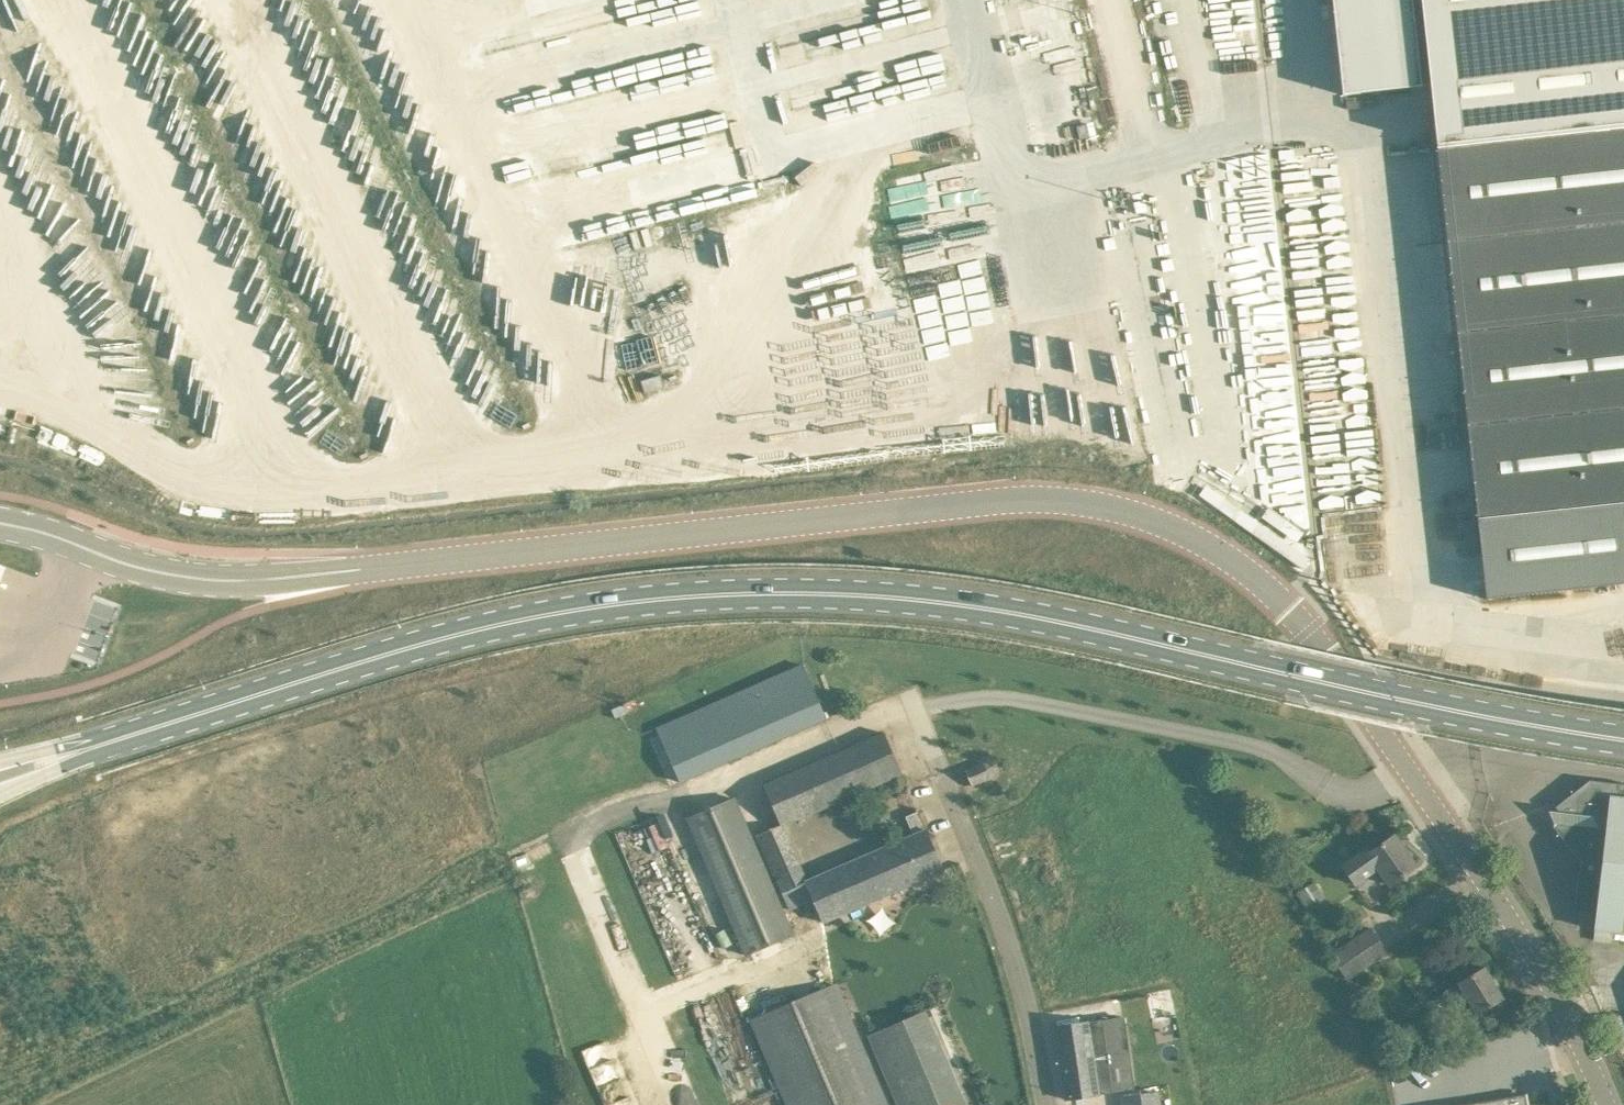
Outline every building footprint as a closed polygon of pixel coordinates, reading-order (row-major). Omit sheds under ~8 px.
[(1623,583),(1623,0),(1333,0),(1343,94),(1431,85),(1434,117),(1437,148),(1487,598),(1508,596),(1623,583)] [(1479,549),(1475,519),(1463,520),(1466,550),(1479,549)] [(827,718),(804,665),(658,729),(681,782),(827,718)] [(903,773),(885,732),(762,786),(764,789),(778,823),(779,826),(783,824),(846,797),(903,773)] [(966,769),(965,770),(971,785),(972,785),(989,777),(994,770),(992,764),(983,763),(966,770),(966,769)] [(1623,932),(1623,784),(1590,780),(1556,806),(1560,811),(1561,812),(1560,822),(1554,826),(1580,860),(1581,860),(1580,870),(1579,870),(1576,902),(1597,905),(1595,929),(1623,932)] [(734,796),(686,818),(746,954),(794,933),(734,796)] [(894,823),(900,837),(926,825),(920,811),(894,823)] [(806,883),(816,904),(824,921),(945,869),(927,829),(812,877),(807,880),(804,872),(800,863),(774,874),(782,893),(806,883)] [(1416,866),(1395,835),(1371,852),(1368,848),(1344,866),(1356,884),(1380,867),(1391,884),(1416,866)] [(1325,897),(1315,881),(1297,892),(1308,908),(1325,897)] [(1338,964),(1380,938),(1373,927),(1332,954),(1338,964)] [(1380,938),(1338,964),(1347,978),(1388,951),(1380,938)] [(1504,998),(1485,966),(1458,983),(1459,984),(1446,992),(1453,1004),(1466,996),(1477,1015),(1504,998)] [(788,1104),(888,1104),(836,985),(752,1020),(788,1104)] [(871,1034),(901,1104),(962,1104),(958,1097),(951,1099),(915,1015),(871,1034)] [(1087,1022),(1056,1026),(1067,1099),(1098,1094),(1097,1088),(1108,1087),(1105,1068),(1109,1068),(1102,1020),(1087,1022)] [(1120,1098),(1121,1104),(1157,1104),(1155,1093),(1120,1098)] [(1526,1094),(1463,1104),(1528,1104),(1526,1094)]
